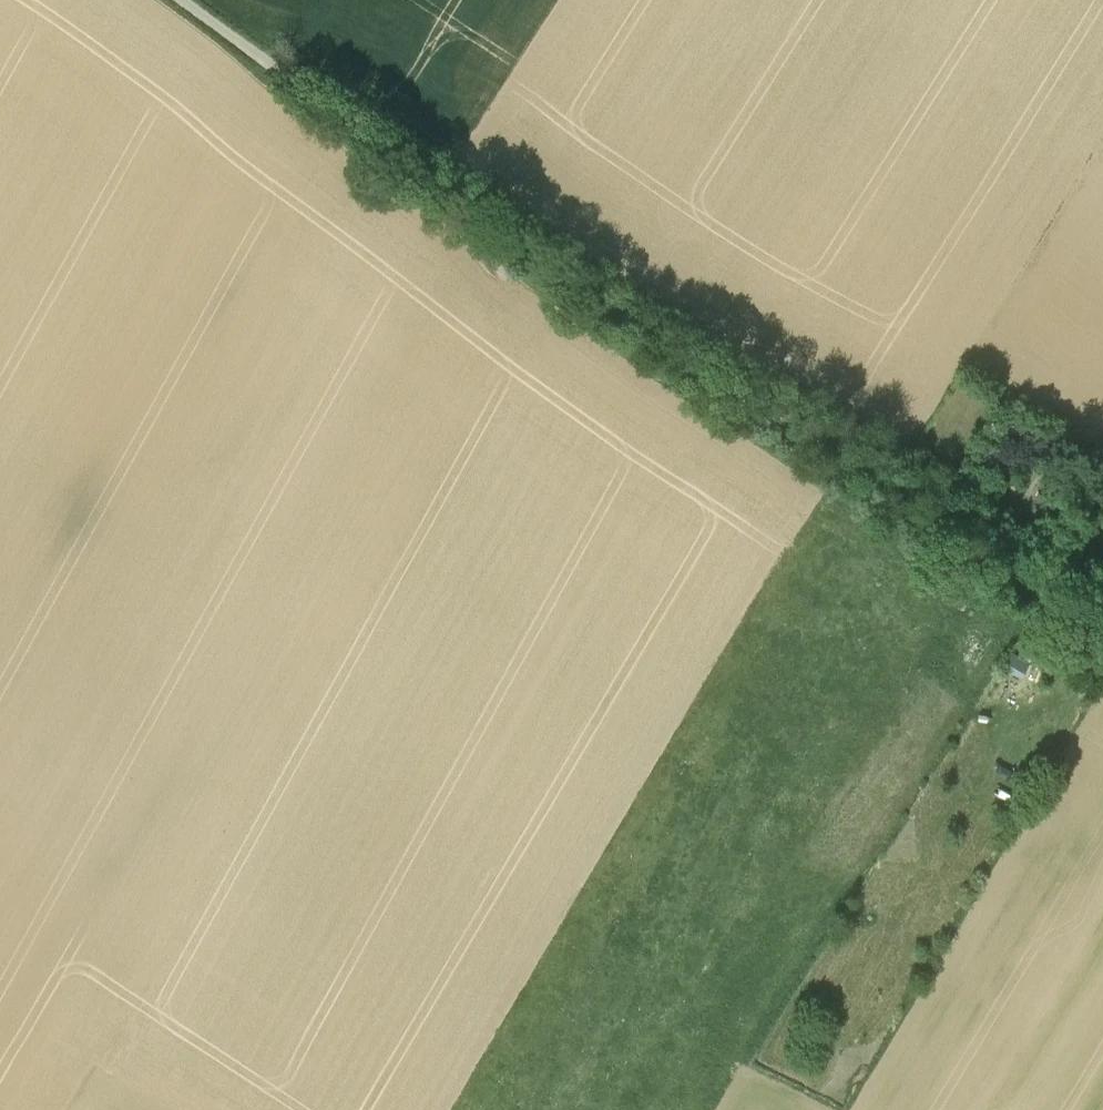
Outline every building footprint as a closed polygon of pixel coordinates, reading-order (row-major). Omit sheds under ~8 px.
[(933,616),(940,601),(928,594),(920,609),(933,616)]
